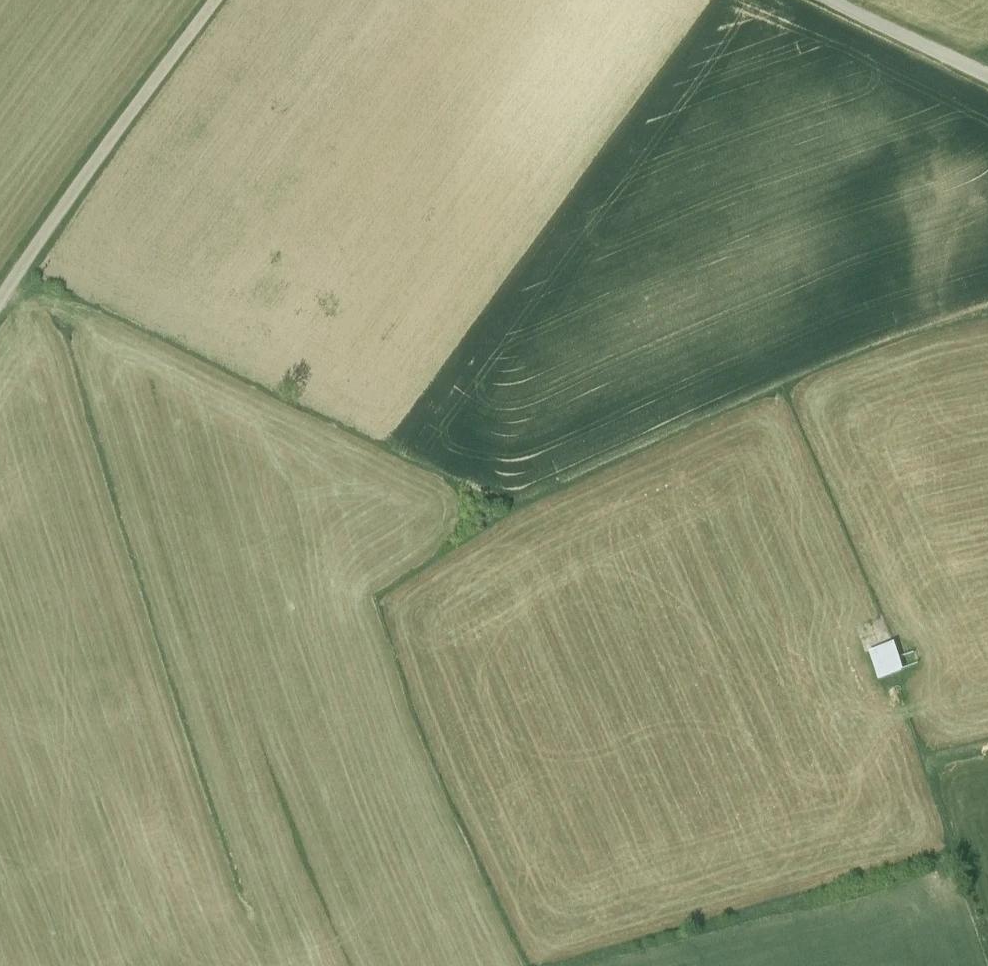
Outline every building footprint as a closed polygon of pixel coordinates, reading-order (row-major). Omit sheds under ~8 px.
[(881,681),(906,673),(897,644),(871,652),(881,681)]
